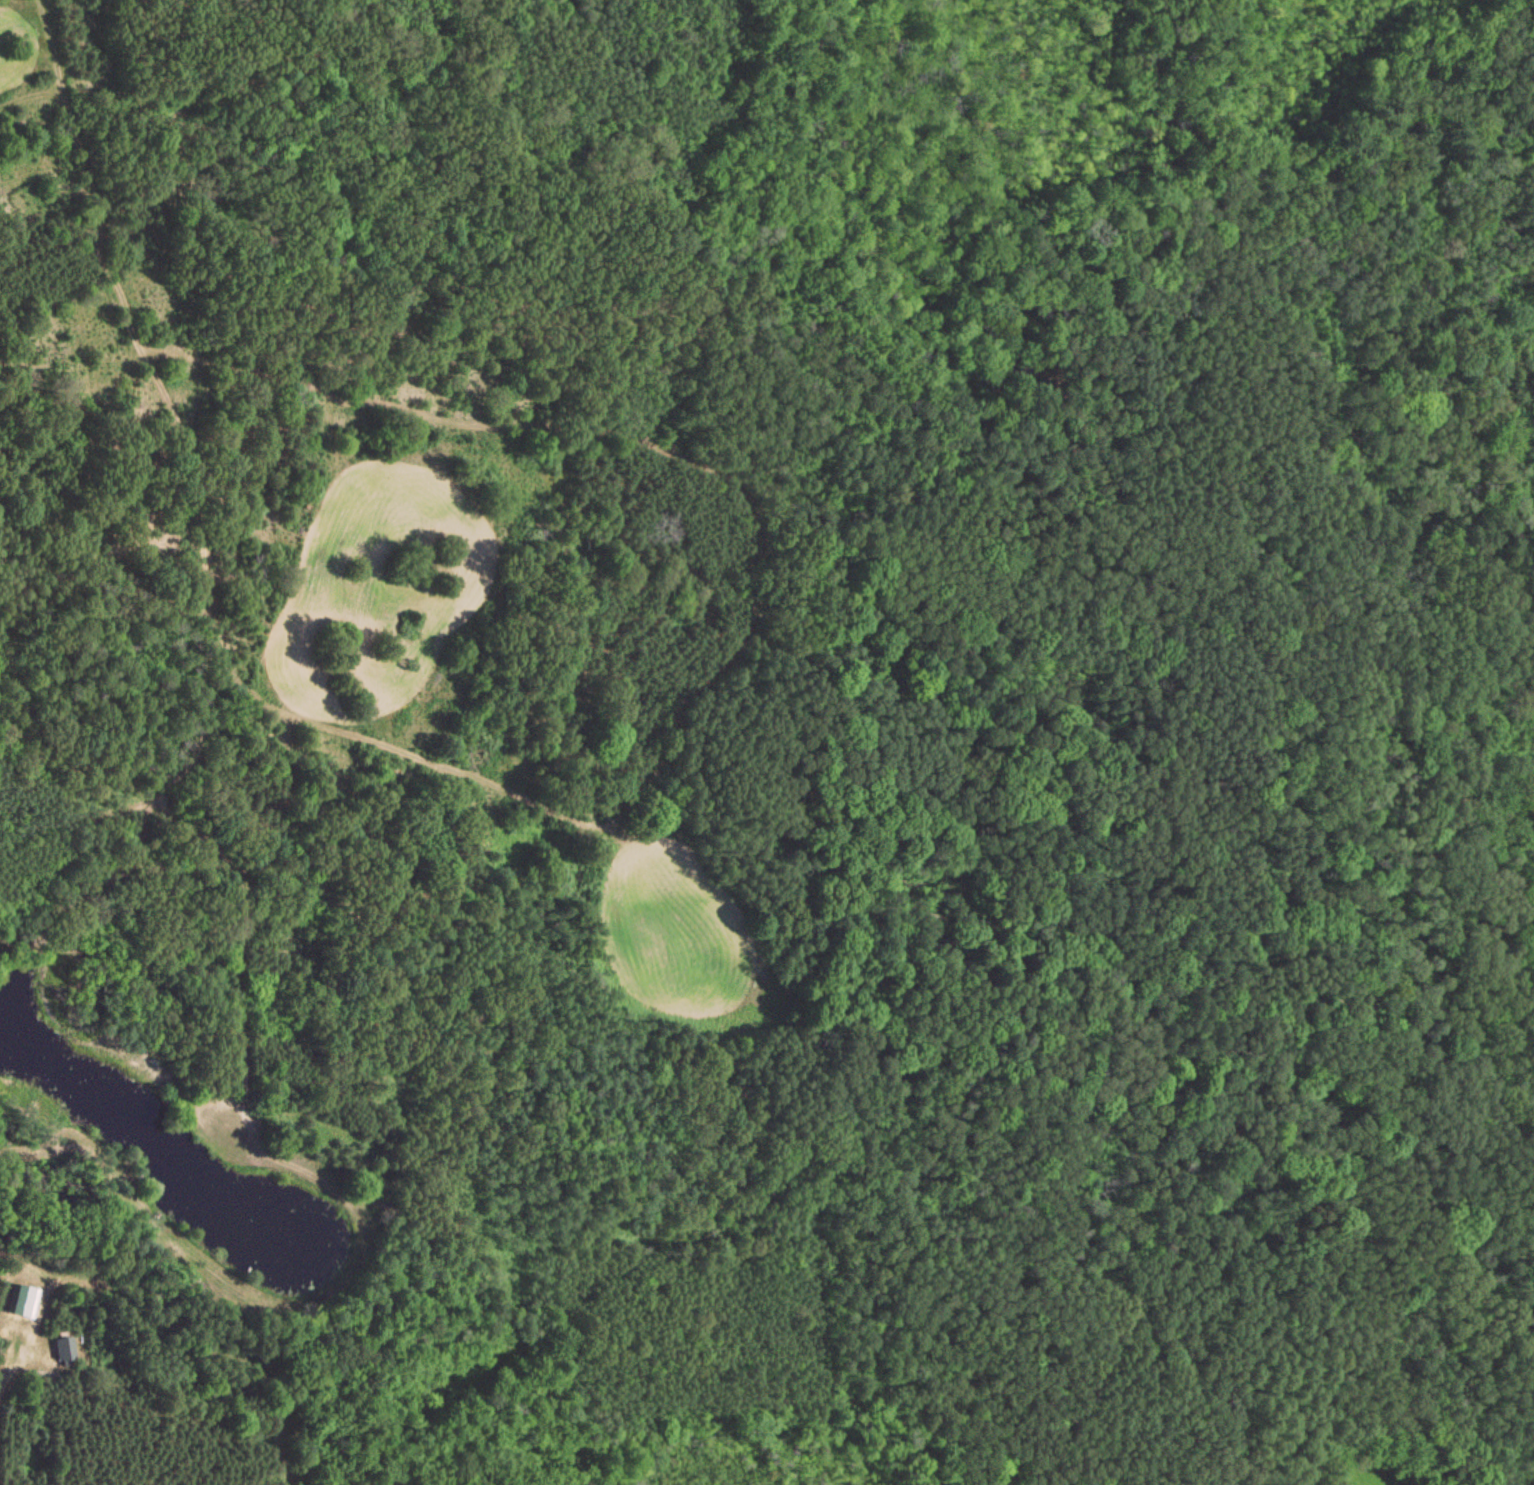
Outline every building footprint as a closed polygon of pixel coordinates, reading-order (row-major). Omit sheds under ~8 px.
[(71,1361),(71,1333),(52,1333),(52,1361),(71,1361)]
